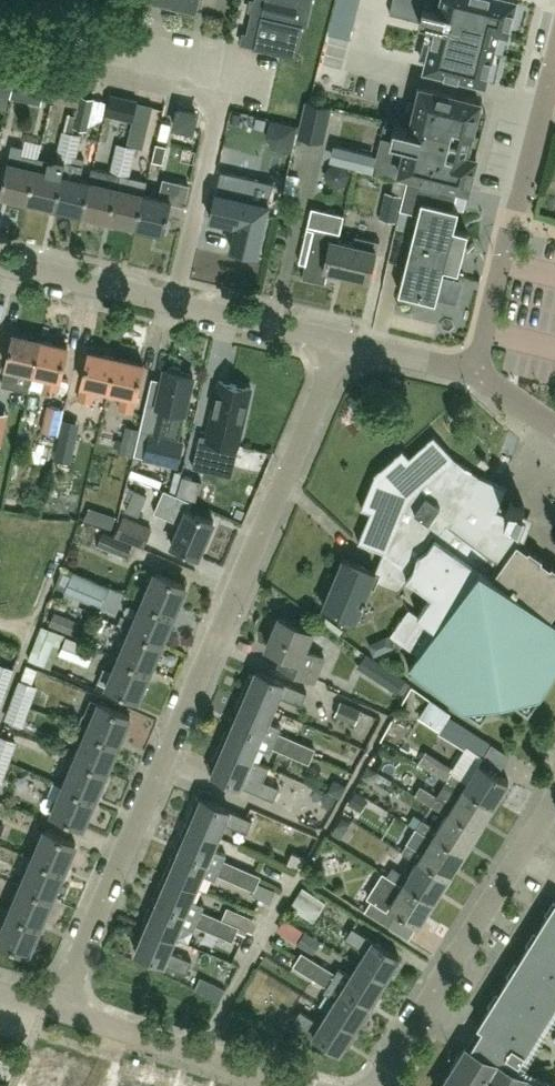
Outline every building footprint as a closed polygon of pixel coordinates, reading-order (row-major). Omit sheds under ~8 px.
[(200,0),(144,0),(197,12),(200,0)] [(314,0),(254,0),(255,0),(246,40),(255,42),(254,47),(296,56),(303,26),(307,27),(314,0)] [(515,0),(426,0),(425,6),(423,6),(420,20),(436,25),(425,67),(484,82),(497,29),(507,32),(515,0)] [(7,95),(12,74),(0,71),(0,94),(7,95)] [(51,95),(77,102),(83,83),(57,75),(51,95)] [(45,85),(30,81),(14,77),(10,98),(40,105),(45,85)] [(467,154),(480,101),(420,86),(410,129),(394,125),(390,139),(381,137),(372,173),(398,179),(400,171),(468,188),(476,156),(467,154)] [(136,107),(137,101),(110,94),(106,114),(132,121),(136,107)] [(87,129),(88,125),(94,99),(94,98),(81,95),(76,115),(73,126),(87,129)] [(332,107),(306,101),(298,136),(324,141),(332,107)] [(79,148),(82,136),(62,131),(59,144),(79,148)] [(0,193),(28,200),(35,168),(37,158),(22,155),(24,146),(12,143),(0,193)] [(136,147),(127,145),(118,143),(118,144),(115,158),(133,162),(136,147)] [(152,161),(163,163),(167,146),(156,143),(152,161)] [(55,161),(65,163),(75,165),(77,156),(79,148),(59,144),(55,161)] [(356,164),(372,168),(375,155),(359,151),(356,164)] [(224,186),(243,188),(247,154),(228,152),(224,186)] [(85,158),(77,156),(75,165),(65,163),(62,174),(55,206),(82,212),(90,181),(80,178),(85,158)] [(130,176),(133,162),(115,158),(112,171),(93,167),(90,181),(82,212),(110,218),(120,174),(130,176)] [(35,168),(28,200),(55,206),(62,174),(35,168)] [(147,181),(130,176),(120,174),(110,218),(137,225),(144,193),(147,181)] [(171,201),(184,204),(189,184),(164,178),(159,197),(144,193),(137,225),(164,231),(171,201)] [(435,301),(444,268),(458,271),(468,232),(454,228),(459,209),(429,201),(432,188),(408,182),(401,208),(420,212),(411,245),(399,291),(435,301)] [(379,217),(395,221),(401,194),(386,191),(379,217)] [(257,254),(265,220),(269,205),(238,197),(237,203),(225,201),(221,220),(238,224),(232,248),(257,254)] [(353,242),(339,239),(341,231),(315,225),(303,276),(326,281),(329,268),(370,278),(379,239),(355,234),(353,242)] [(14,332),(3,381),(30,388),(34,371),(33,371),(41,338),(14,332)] [(33,371),(34,371),(47,374),(43,389),(57,392),(68,344),(41,338),(33,371)] [(96,386),(109,390),(117,357),(90,351),(79,399),(92,402),(96,386)] [(117,357),(109,390),(123,393),(119,408),(133,411),(144,363),(117,357)] [(194,373),(181,370),(182,368),(181,366),(173,364),(171,365),(170,368),(166,367),(158,404),(159,405),(152,432),(151,432),(146,455),(179,462),(184,440),(167,436),(173,409),(185,411),(194,373)] [(239,443),(242,427),(252,387),(221,379),(208,435),(200,434),(197,449),(217,454),(221,439),(239,443)] [(146,401),(140,428),(133,453),(143,455),(156,403),(146,401)] [(58,434),(64,408),(49,404),(42,430),(58,434)] [(554,567),(554,566),(554,565),(554,564),(552,565),(543,559),(544,557),(542,556),(541,557),(537,555),(539,553),(537,552),(535,553),(532,551),(533,549),(531,548),(530,549),(520,542),(528,520),(521,518),(526,505),(511,499),(506,512),(494,507),(503,485),(508,487),(508,486),(481,475),(455,456),(435,434),(410,455),(404,447),(376,472),(362,506),(373,511),(365,530),(364,529),(359,540),(384,550),(382,556),(385,557),(388,553),(407,566),(400,577),(407,581),(410,577),(434,594),(419,614),(411,608),(393,634),(420,653),(411,667),(483,718),(495,700),(512,698),(530,710),(554,675),(554,567)] [(76,440),(60,436),(55,457),(70,461),(76,440)] [(74,491),(78,465),(59,462),(54,488),(74,491)] [(200,555),(215,519),(189,508),(193,500),(165,488),(156,510),(182,521),(173,544),(200,555)] [(135,490),(127,510),(139,515),(148,495),(135,490)] [(151,531),(122,519),(116,533),(145,546),(151,531)] [(102,530),(97,544),(127,556),(132,543),(102,530)] [(385,557),(382,556),(376,570),(344,556),(324,604),(358,618),(374,579),(401,590),(407,581),(400,577),(407,566),(388,553),(385,557)] [(124,592),(73,570),(64,591),(115,612),(124,592)] [(145,600),(175,613),(187,584),(157,571),(145,600)] [(133,628),(163,641),(175,613),(145,600),(133,628)] [(56,612),(51,625),(71,633),(77,620),(56,612)] [(315,679),(326,655),(307,647),(314,631),(280,616),(268,644),(286,652),(280,664),(315,679)] [(42,624),(27,659),(50,668),(65,634),(42,624)] [(121,656),(151,669),(163,641),(133,628),(121,656)] [(66,635),(58,653),(87,665),(94,646),(66,635)] [(151,669),(121,656),(109,685),(139,698),(151,669)] [(6,688),(13,669),(0,664),(0,685),(6,688)] [(27,664),(20,681),(14,699),(29,705),(36,686),(31,685),(38,668),(27,664)] [(406,678),(386,665),(378,678),(397,690),(406,678)] [(307,691),(287,681),(257,669),(246,695),(275,707),(281,694),(302,703),(307,691)] [(276,739),(273,745),(292,753),(295,747),(297,741),(279,732),(281,727),(269,721),(275,707),(246,695),(235,721),(276,739)] [(89,729),(120,742),(132,714),(102,701),(101,702),(92,698),(86,713),(95,716),(89,729)] [(29,705),(14,699),(7,718),(22,724),(29,705)] [(341,701),(336,714),(356,723),(361,710),(341,701)] [(420,760),(449,778),(448,780),(464,790),(466,786),(495,805),(510,780),(480,762),(492,743),(448,716),(438,731),(466,747),(452,769),(425,752),(420,760)] [(276,739),(235,721),(224,746),(253,758),(259,745),(271,751),(273,745),(276,739)] [(77,757),(108,770),(120,742),(89,729),(77,757)] [(8,760),(15,742),(0,736),(0,757),(8,760)] [(295,747),(292,753),(310,762),(313,755),(316,749),(297,741),(295,747)] [(270,766),(253,758),(224,746),(213,773),(241,785),(241,784),(274,799),(279,787),(264,780),(270,766)] [(2,779),(8,760),(0,757),(0,778),(2,779)] [(66,784),(96,797),(108,770),(77,757),(66,784)] [(96,797),(66,784),(54,813),(84,826),(96,797)] [(480,828),(495,805),(466,786),(464,790),(454,805),(420,784),(415,792),(449,813),(451,810),(480,828)] [(527,807),(534,792),(521,786),(514,801),(527,807)] [(203,796),(192,822),(220,835),(226,822),(247,831),(253,818),(203,796)] [(451,810),(449,813),(439,828),(424,819),(418,828),(434,838),(436,834),(466,852),(480,828),(451,810)] [(218,873),(237,881),(243,868),(224,860),(226,854),(214,849),(220,835),(192,822),(180,849),(221,866),(218,873)] [(35,857),(65,870),(77,842),(47,829),(35,857)] [(451,876),(466,852),(436,834),(434,838),(425,853),(409,843),(404,852),(419,861),(421,858),(451,876)] [(221,866),(180,849),(170,873),(198,886),(204,873),(216,878),(218,873),(221,866)] [(23,884),(53,897),(65,870),(35,857),(23,884)] [(436,900),(449,880),(451,876),(421,858),(419,861),(410,876),(394,866),(388,875),(404,885),(406,881),(436,900)] [(243,868),(237,881),(256,889),(258,882),(261,876),(243,868)] [(198,886),(170,873),(159,899),(200,917),(203,911),(205,905),(192,900),(198,886)] [(421,924),(434,903),(436,900),(406,881),(404,885),(388,875),(384,873),(368,898),(372,900),(367,910),(389,924),(398,910),(421,924)] [(11,911),(41,925),(53,897),(23,884),(11,911)] [(325,901),(303,887),(290,906),(313,920),(325,901)] [(148,925),(176,937),(182,924),(194,929),(197,923),(215,931),(218,925),(221,919),(203,911),(200,917),(159,899),(148,925)] [(11,911),(0,937),(0,940),(29,953),(41,925),(11,911)] [(288,913),(280,925),(297,938),(306,926),(288,913)] [(554,916),(549,913),(538,932),(534,929),(533,931),(542,936),(536,947),(530,943),(519,962),(515,960),(514,961),(523,967),(517,977),(511,974),(500,993),(496,990),(495,992),(504,997),(498,1008),(492,1004),(480,1025),(483,1027),(470,1048),(466,1046),(461,1054),(459,1053),(451,1070),(450,1069),(441,1085),(542,1085),(539,1085),(541,1082),(526,1075),(524,1078),(509,1070),(515,1059),(519,1061),(525,1051),(523,1050),(534,1032),(536,1034),(545,1019),(543,1018),(553,1002),(554,1003),(554,916)] [(215,931),(234,939),(237,933),(239,927),(221,919),(218,925),(215,931)] [(171,950),(176,937),(148,925),(137,950),(187,972),(192,959),(171,950)] [(367,951),(359,964),(385,981),(401,956),(374,939),(353,926),(345,938),(367,951)] [(295,964),(312,975),(316,969),(320,963),(302,952),(299,958),(295,964)] [(333,980),(337,974),(320,963),(316,969),(312,975),(329,986),(326,991),(337,998),(330,1010),(356,1027),(371,1004),(333,980)] [(333,980),(371,1004),(385,981),(359,964),(351,976),(340,969),(337,974),(333,980)] [(340,1052),(356,1027),(330,1010),(322,1023),(300,1010),(293,1022),(314,1035),(340,1052)] [(31,1085),(65,1085),(72,1066),(41,1056),(31,1085)] [(65,1085),(97,1085),(100,1075),(72,1066),(65,1085)] [(97,1085),(129,1085),(129,1084),(100,1075),(97,1085)]
